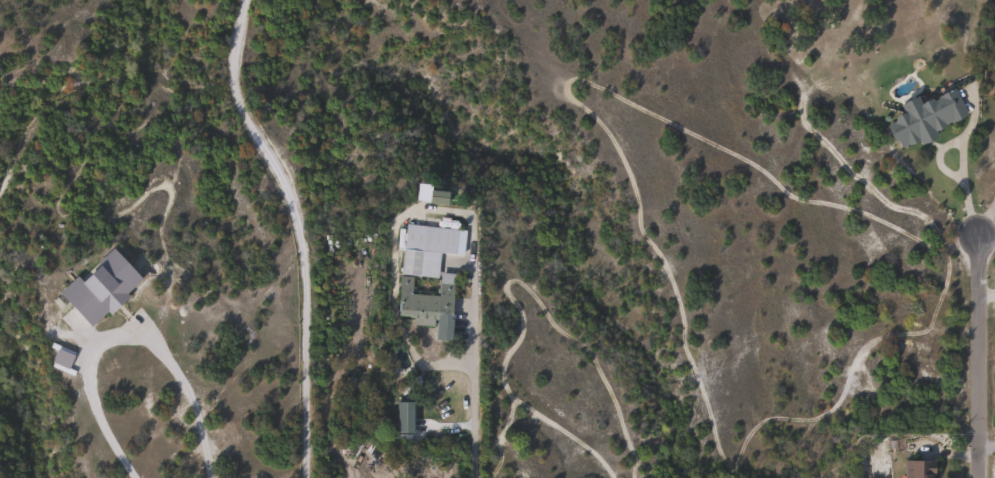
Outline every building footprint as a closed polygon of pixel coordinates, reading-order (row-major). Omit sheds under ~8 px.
[(949,90),(957,103),(958,102),(964,112),(948,121),(947,120),(940,124),(941,125),(932,130),(934,134),(918,143),(915,138),(905,144),(904,142),(898,146),(894,140),(891,141),(883,125),(890,121),(890,117),(891,114),(894,111),(898,110),(894,102),(910,94),(913,100),(921,96),(923,100),(935,94),(937,95),(949,90)] [(397,316),(400,250),(438,252),(436,278),(411,277),(410,294),(438,296),(439,273),(452,274),(450,319),(432,318),(432,326),(411,325),(411,317),(397,316)] [(139,279),(89,327),(81,318),(70,328),(61,319),(72,308),(58,294),(75,278),(79,282),(112,251),(139,279)] [(938,462),(937,477),(906,477),(907,461),(938,462)]
